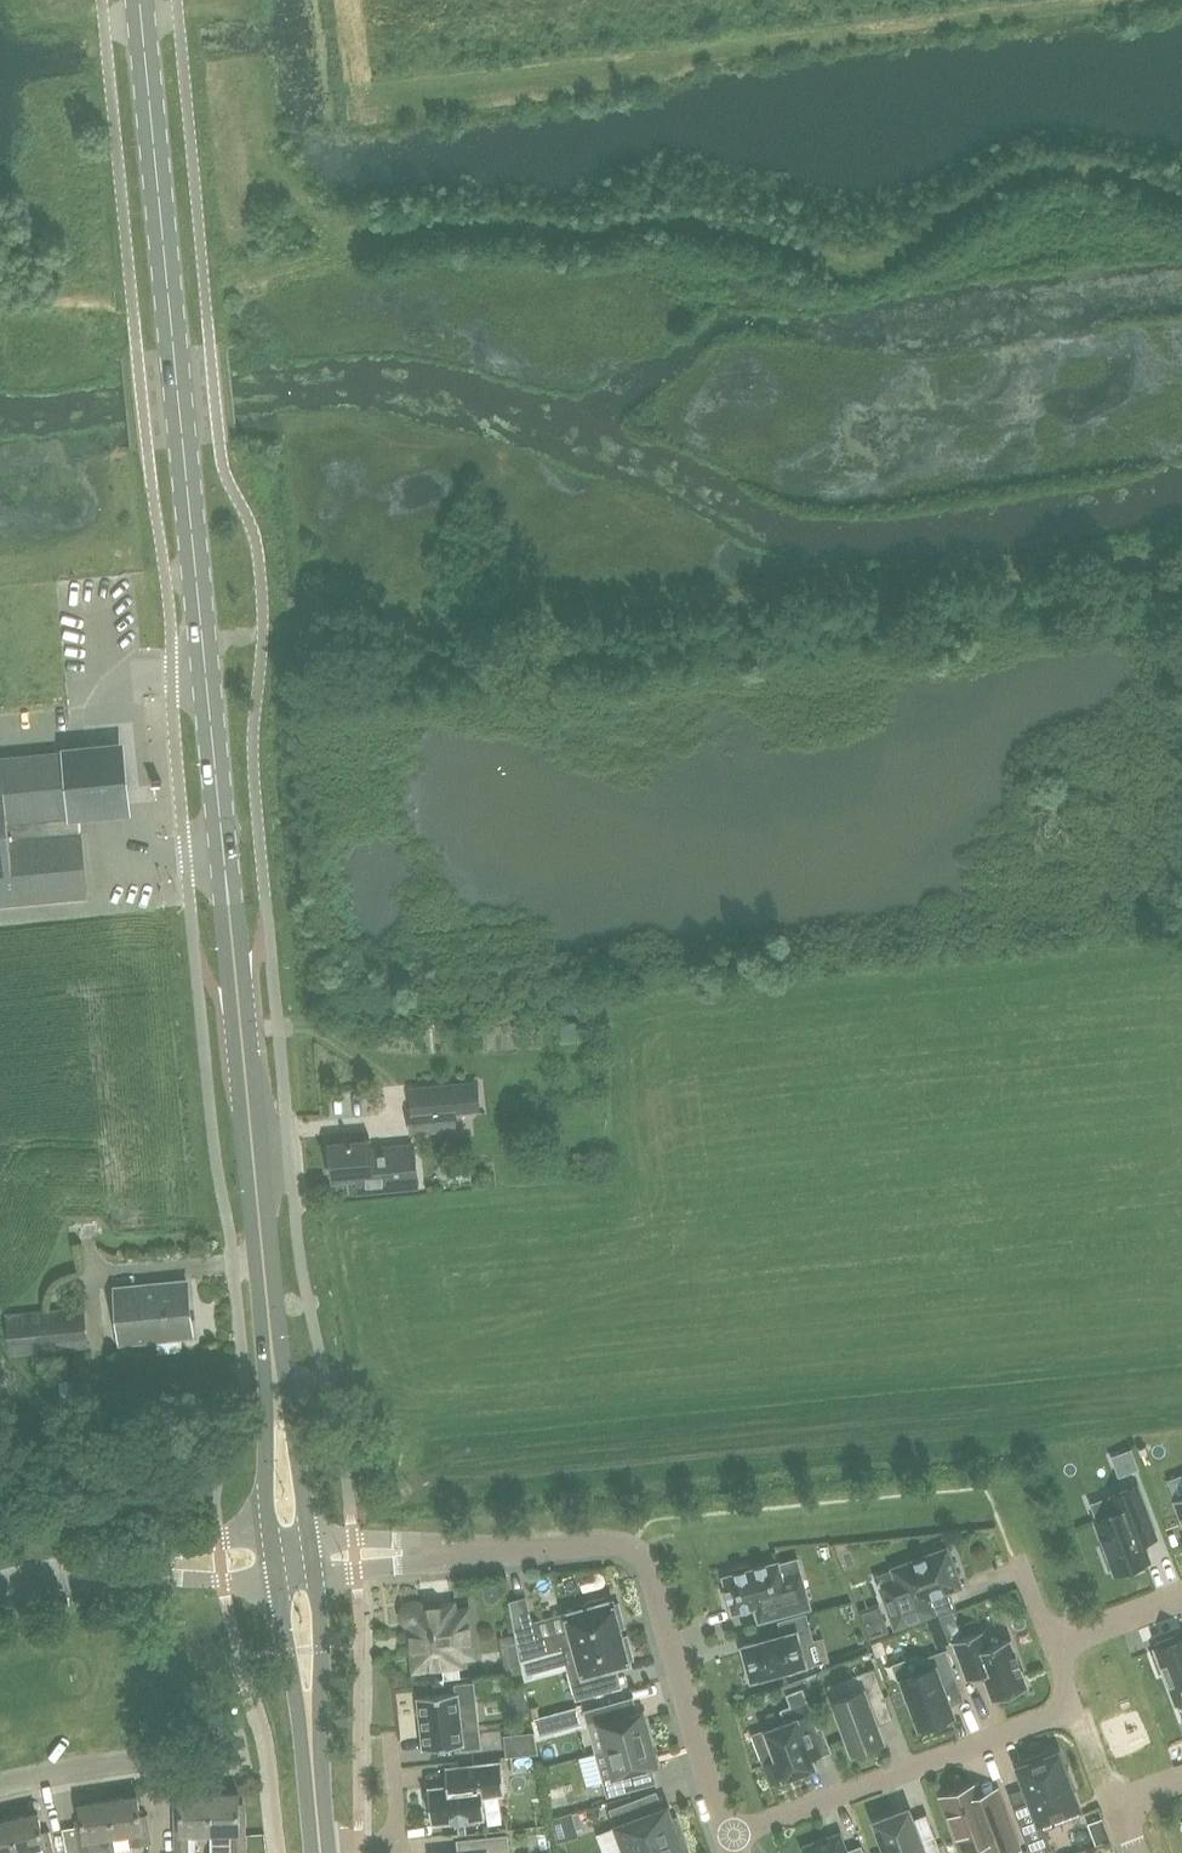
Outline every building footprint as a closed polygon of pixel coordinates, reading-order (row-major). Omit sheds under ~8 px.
[(88,895),(82,832),(76,833),(74,815),(74,814),(80,813),(74,750),(0,758),(0,903),(88,895)] [(456,1108),(461,1107),(460,1101),(478,1100),(476,1080),(413,1086),(416,1107),(408,1108),(411,1134),(459,1130),(456,1108)] [(369,1140),(330,1144),(334,1178),(355,1176),(356,1191),(417,1185),(413,1144),(370,1149),(369,1140)] [(578,1152),(574,1152),(575,1167),(592,1165),(590,1148),(578,1149),(578,1152)] [(187,1280),(115,1287),(120,1342),(192,1335),(187,1280)] [(7,1313),(12,1355),(90,1348),(86,1305),(7,1313)] [(1131,1449),(1112,1456),(1119,1475),(1138,1468),(1131,1449)] [(1137,1485),(1110,1495),(1117,1512),(1096,1520),(1107,1548),(1103,1550),(1109,1568),(1114,1566),(1116,1572),(1129,1568),(1131,1572),(1147,1566),(1145,1562),(1149,1560),(1142,1542),(1156,1537),(1151,1522),(1137,1485)] [(879,1581),(881,1587),(896,1627),(934,1612),(929,1597),(961,1585),(947,1547),(893,1568),(895,1575),(879,1581)] [(797,1559),(779,1564),(778,1561),(750,1568),(749,1564),(731,1569),(732,1573),(723,1576),(727,1590),(723,1591),(728,1607),(732,1606),(733,1612),(756,1606),(759,1620),(810,1606),(797,1559)] [(587,1607),(566,1613),(570,1628),(537,1637),(533,1622),(514,1627),(520,1659),(621,1632),(617,1617),(623,1616),(619,1602),(613,1604),(612,1600),(609,1601),(607,1595),(586,1601),(587,1607)] [(417,1635),(418,1645),(416,1646),(415,1647),(414,1648),(414,1649),(413,1650),(415,1668),(459,1663),(458,1656),(472,1654),(467,1610),(453,1611),(453,1604),(423,1607),(422,1605),(420,1604),(419,1603),(417,1603),(415,1602),(413,1602),(411,1603),(409,1603),(408,1604),(406,1606),(405,1607),(404,1609),(404,1611),(403,1613),(403,1614),(404,1616),(405,1618),(406,1620),(407,1621),(409,1622),(410,1623),(411,1630),(411,1632),(412,1633),(413,1634),(414,1635),(415,1635),(417,1635)] [(886,1606),(869,1613),(879,1636),(896,1629),(886,1606)] [(782,1634),(743,1645),(752,1678),(789,1667),(790,1671),(789,1671),(790,1673),(814,1664),(814,1663),(813,1663),(807,1642),(814,1640),(806,1612),(778,1620),(782,1634)] [(983,1630),(982,1630),(954,1641),(968,1679),(984,1674),(993,1699),(1028,1686),(1010,1638),(989,1645),(983,1630)] [(625,1646),(621,1632),(520,1659),(520,1660),(521,1659),(562,1648),(576,1699),(604,1692),(598,1672),(630,1663),(629,1659),(634,1658),(630,1644),(625,1646)] [(1181,1643),(1179,1639),(1176,1641),(1174,1635),(1156,1642),(1158,1647),(1156,1648),(1158,1652),(1153,1654),(1159,1673),(1165,1671),(1177,1703),(1181,1701),(1181,1643)] [(923,1670),(902,1678),(920,1726),(933,1721),(935,1726),(951,1720),(949,1715),(953,1714),(942,1684),(957,1678),(946,1649),(919,1659),(923,1670)] [(536,1676),(530,1657),(521,1659),(525,1679),(536,1676)] [(522,1670),(520,1660),(507,1662),(509,1672),(522,1670)] [(875,1667),(847,1678),(853,1692),(833,1699),(853,1751),(883,1740),(870,1704),(886,1698),(875,1667)] [(459,1700),(476,1698),(475,1681),(455,1683),(456,1692),(418,1696),(424,1749),(461,1744),(462,1749),(482,1747),(480,1728),(462,1730),(459,1700)] [(823,1754),(814,1729),(818,1728),(803,1688),(787,1694),(791,1705),(781,1709),(786,1722),(766,1730),(777,1758),(765,1763),(772,1782),(815,1765),(813,1758),(823,1754)] [(595,1752),(650,1737),(643,1710),(617,1717),(613,1701),(584,1709),(591,1735),(603,1732),(607,1748),(595,1752)] [(534,1731),(505,1734),(507,1755),(513,1755),(533,1752),(538,1752),(534,1731)] [(657,1763),(650,1737),(595,1752),(607,1796),(636,1788),(632,1770),(657,1763)] [(1078,1805),(1070,1786),(1074,1785),(1069,1770),(1065,1772),(1058,1753),(1052,1755),(1050,1750),(1025,1760),(1026,1764),(1020,1767),(1032,1800),(1014,1807),(1031,1852),(1054,1852),(1045,1828),(1056,1824),(1052,1814),(1078,1805)] [(501,1761),(471,1764),(446,1767),(447,1785),(428,1787),(429,1791),(424,1792),(426,1806),(430,1805),(432,1822),(486,1816),(483,1795),(505,1793),(501,1761)] [(981,1795),(976,1783),(942,1796),(962,1850),(982,1843),(986,1852),(1005,1852),(1019,1848),(996,1789),(981,1795)] [(210,1793),(210,1832),(231,1832),(232,1850),(246,1849),(245,1812),(240,1812),(239,1792),(210,1793)] [(180,1793),(180,1803),(180,1813),(175,1813),(176,1850),(197,1850),(196,1832),(210,1832),(210,1793),(180,1793)] [(138,1795),(109,1799),(114,1834),(130,1832),(132,1844),(151,1841),(147,1813),(141,1814),(138,1795)] [(114,1834),(109,1799),(80,1804),(83,1823),(76,1824),(81,1852),(99,1849),(99,1852),(117,1850),(114,1834)] [(626,1852),(631,1852),(683,1833),(677,1816),(672,1818),(668,1805),(640,1816),(634,1799),(609,1808),(626,1852)] [(920,1839),(909,1808),(875,1821),(887,1852),(942,1852),(935,1834),(920,1839)] [(10,1818),(18,1852),(33,1849),(34,1852),(54,1852),(49,1830),(43,1831),(38,1812),(10,1818)] [(18,1852),(10,1818),(0,1821),(0,1852),(18,1852)] [(683,1833),(631,1852),(685,1852),(690,1850),(683,1833)] [(846,1852),(839,1834),(805,1847),(807,1852),(849,1852),(846,1852)] [(507,1835),(458,1840),(460,1852),(509,1852),(507,1835)]
